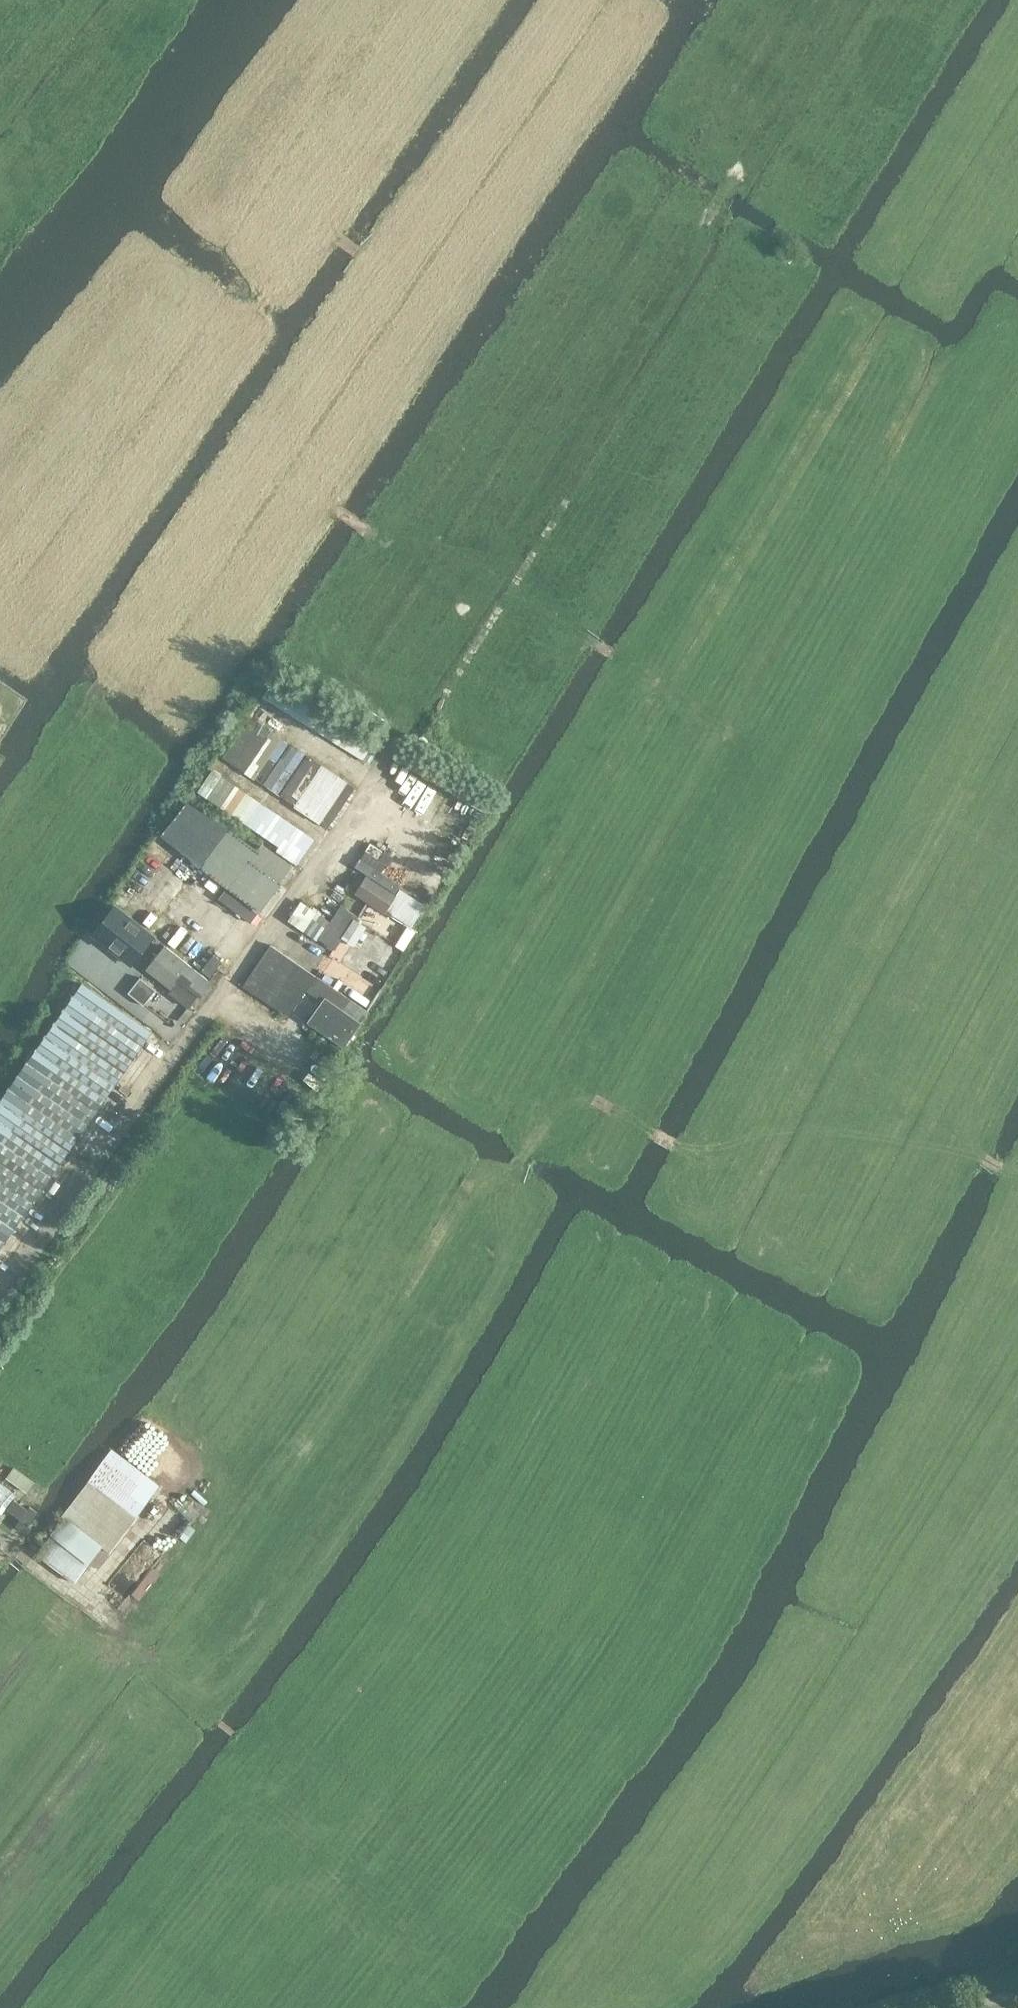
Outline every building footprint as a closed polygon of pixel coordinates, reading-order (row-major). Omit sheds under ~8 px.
[(231,765),(330,822),(356,778),(257,721),(231,765)] [(370,759),(383,742),(372,734),(360,751),(370,759)] [(301,859),(317,836),(218,769),(202,792),(301,859)] [(293,864),(263,842),(257,849),(231,831),(217,820),(216,822),(208,816),(198,809),(198,810),(192,805),(191,805),(188,803),(187,803),(186,803),(162,834),(204,867),(229,888),(258,910),(279,882),(280,882),(293,864)] [(396,894),(367,875),(355,893),(385,912),(396,894)] [(355,943),(369,923),(343,904),(332,919),(303,898),(290,916),(335,949),(344,936),(355,943)] [(93,935),(130,964),(152,936),(115,907),(93,935)] [(212,982),(165,945),(145,969),(171,990),(178,981),(184,986),(187,983),(202,995),(212,982)] [(215,953),(204,966),(212,973),(223,959),(215,953)] [(294,1007),(307,990),(271,965),(267,971),(259,965),(243,987),(288,1019),(296,1008),(294,1007)] [(142,1010),(156,991),(140,980),(127,999),(142,1010)] [(152,1032),(82,983),(0,1100),(0,1249),(152,1032)] [(361,1022),(325,997),(307,1022),(343,1047),(361,1022)] [(113,1550),(160,1484),(111,1449),(64,1514),(96,1537),(95,1537),(113,1550)] [(28,1489),(35,1479),(15,1464),(8,1475),(28,1489)] [(11,1494),(0,1486),(0,1509),(11,1494)]
